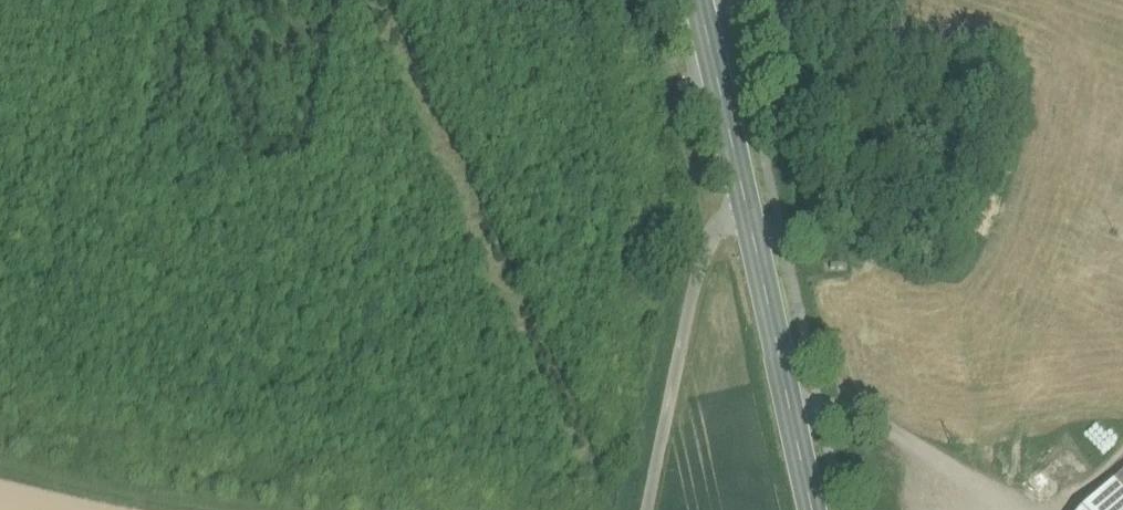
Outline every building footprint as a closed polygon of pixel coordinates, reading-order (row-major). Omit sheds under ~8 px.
[(1092,509),(1122,509),(1122,493),(1116,486),(1092,509)]
